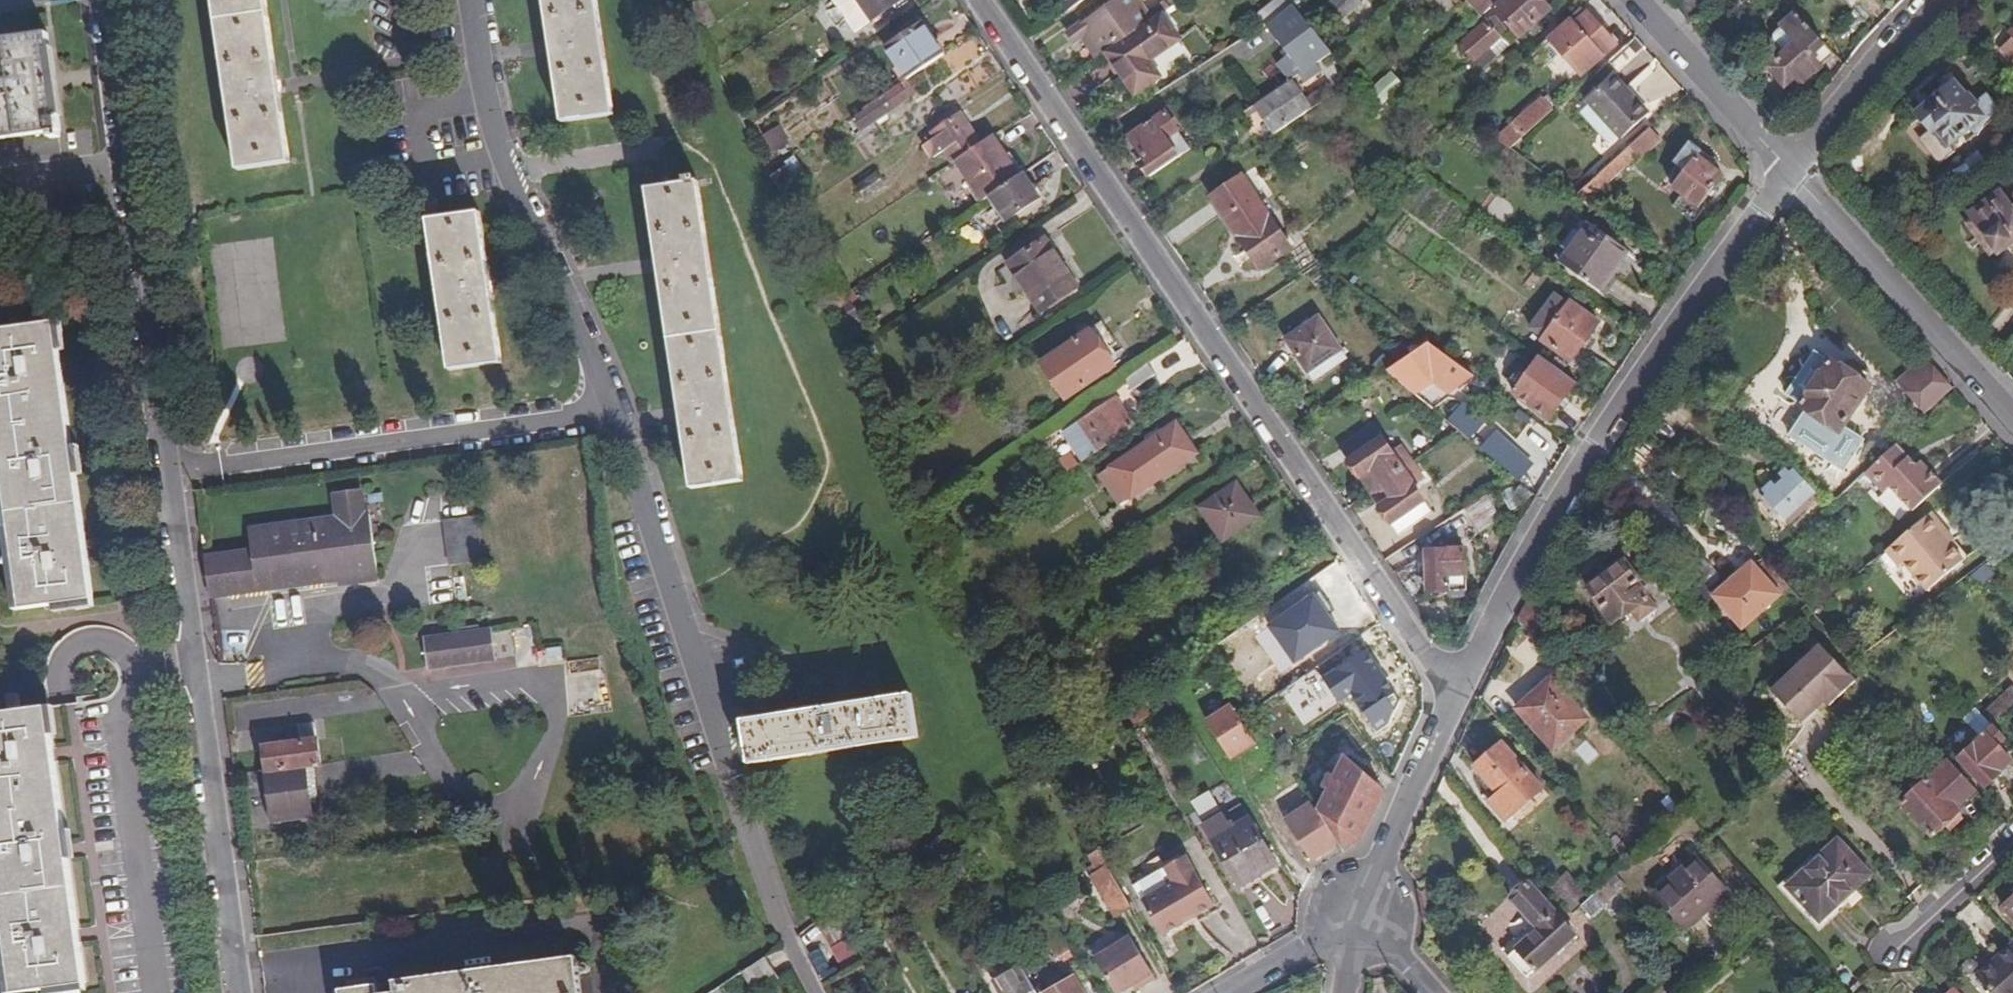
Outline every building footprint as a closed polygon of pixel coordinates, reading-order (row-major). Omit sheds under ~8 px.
[(290,164),(265,0),(211,0),(237,172),(290,164)] [(615,115),(598,0),(545,0),(551,38),(553,55),(563,123),(615,115)] [(700,31),(717,23),(706,0),(699,0),(689,6),(700,31)] [(855,32),(901,0),(832,0),(855,32)] [(1067,12),(1085,0),(1059,0),(1067,12)] [(1135,0),(1109,0),(1112,4),(1068,35),(1076,47),(1083,43),(1094,60),(1106,53),(1150,23),(1135,0)] [(1287,0),(1278,0),(1258,16),(1264,24),(1291,5),(1287,0)] [(1348,15),(1364,1),(1362,0),(1335,0),(1348,15)] [(1483,17),(1502,0),(1468,0),(1483,17)] [(1521,38),(1551,10),(1542,0),(1506,0),(1495,10),(1521,38)] [(1676,6),(1691,23),(1717,0),(1683,0),(1676,6)] [(1324,22),(1305,2),(1296,11),(1314,32),(1324,22)] [(1291,5),(1264,24),(1288,55),(1302,74),(1317,64),(1331,54),(1314,32),(1296,11),(1291,5)] [(1585,14),(1580,9),(1549,37),(1583,76),(1617,44),(1607,33),(1587,12),(1585,14)] [(1179,42),(1161,15),(1150,23),(1106,53),(1133,94),(1157,78),(1148,64),(1179,42)] [(1516,40),(1495,15),(1461,46),(1483,70),(1516,40)] [(1803,85),(1834,56),(1798,16),(1773,39),(1786,54),(1771,68),(1786,85),(1797,77),(1803,85)] [(906,80),(942,55),(921,23),(886,48),(906,80)] [(0,38),(0,137),(57,129),(56,114),(51,114),(42,48),(46,47),(45,31),(0,38)] [(2010,35),(2012,38),(2001,48),(2012,61),(2012,32),(2010,35)] [(1299,76),(1302,74),(1288,55),(1276,65),(1288,83),(1291,82),(1299,76)] [(1322,72),(1317,64),(1302,74),(1299,76),(1305,84),(1322,72)] [(1647,112),(1613,75),(1586,99),(1620,136),(1647,112)] [(1383,108),(1401,92),(1388,77),(1371,94),(1383,108)] [(1793,92),(1803,85),(1797,77),(1786,85),(1793,92)] [(1974,101),(1958,79),(1924,105),(1936,124),(1941,121),(1954,138),(1968,127),(1978,132),(1988,116),(2000,106),(1988,91),(1974,101)] [(1310,109),(1291,82),(1288,83),(1256,105),(1275,134),(1310,109)] [(900,83),(862,109),(864,112),(847,123),(855,136),(868,127),(910,99),(900,83)] [(1335,93),(1328,83),(1308,97),(1315,107),(1335,93)] [(1511,151),(1555,111),(1542,96),(1511,122),(1512,123),(1494,138),(1511,151)] [(1275,134),(1256,105),(1246,112),(1266,141),(1275,134)] [(1139,163),(1149,178),(1177,159),(1165,140),(1177,131),(1165,113),(1130,137),(1145,159),(1139,163)] [(953,163),(955,162),(980,144),(960,114),(932,133),(936,138),(925,146),(934,160),(945,153),(953,163)] [(814,133),(806,119),(790,130),(799,144),(814,133)] [(1424,133),(1432,126),(1426,119),(1419,126),(1424,133)] [(776,155),(791,146),(779,127),(765,136),(776,155)] [(868,127),(855,136),(860,141),(871,133),(868,127)] [(1660,141),(1650,129),(1630,147),(1638,155),(1641,158),(1660,141)] [(955,162),(982,201),(990,195),(1018,176),(991,137),(980,144),(955,162)] [(1124,142),(1139,163),(1145,159),(1130,137),(1124,142)] [(1673,189),(1699,207),(1720,176),(1697,159),(1701,152),(1689,143),(1674,162),(1679,168),(1674,174),(1680,179),(1673,189)] [(1630,147),(1575,197),(1584,204),(1638,155),(1630,147)] [(800,166),(795,157),(784,163),(795,177),(807,169),(804,164),(800,166)] [(1398,177),(1402,169),(1393,163),(1387,170),(1398,177)] [(781,168),(769,177),(779,192),(790,182),(781,168)] [(1039,198),(1022,173),(1018,176),(990,195),(1006,221),(1039,198)] [(877,174),(856,189),(864,201),(885,186),(877,174)] [(1212,198),(1261,270),(1291,249),(1243,176),(1212,198)] [(680,421),(690,490),(743,483),(697,183),(647,191),(657,257),(659,273),(678,406),(680,421)] [(1975,214),(2002,248),(2012,239),(2012,203),(1998,183),(1987,192),(1989,197),(1972,210),(1975,214)] [(864,219),(860,212),(853,216),(858,223),(864,219)] [(2002,248),(1975,214),(1967,221),(1994,254),(2002,248)] [(479,216),(427,224),(448,375),(500,367),(479,216)] [(1598,291),(1628,251),(1590,223),(1561,264),(1598,291)] [(1044,239),(1007,264),(1024,290),(1039,312),(1077,287),(1044,239)] [(1024,290),(1007,264),(997,272),(1014,297),(1024,290)] [(1572,361),(1598,323),(1569,303),(1567,305),(1554,296),(1531,328),(1545,337),(1542,341),(1572,361)] [(860,316),(852,302),(838,310),(847,325),(860,316)] [(1325,360),(1332,370),(1348,359),(1319,318),(1286,341),(1308,373),(1325,360)] [(0,330),(0,513),(13,610),(91,601),(55,324),(0,330)] [(1089,330),(1040,364),(1066,400),(1113,367),(1089,330)] [(1398,364),(1387,371),(1406,387),(1416,379),(1412,372),(1423,366),(1432,379),(1441,373),(1452,389),(1472,375),(1428,343),(1412,354),(1398,364)] [(1398,364),(1412,354),(1404,343),(1391,353),(1398,364)] [(1575,382),(1539,356),(1528,373),(1525,371),(1522,375),(1514,370),(1507,380),(1518,387),(1513,393),(1549,419),(1575,382)] [(1813,356),(1786,398),(1801,407),(1799,410),(1806,414),(1791,436),(1845,471),(1863,442),(1843,428),(1869,388),(1829,363),(1828,365),(1813,356)] [(1927,359),(1898,387),(1927,418),(1955,390),(1927,359)] [(1315,383),(1332,370),(1325,360),(1308,373),(1315,383)] [(1148,362),(1126,377),(1133,388),(1156,373),(1148,362)] [(1432,380),(1432,379),(1423,366),(1412,372),(1416,379),(1406,387),(1413,393),(1432,380)] [(1100,450),(1134,427),(1114,398),(1080,422),(1100,450)] [(1450,423),(1472,442),(1485,427),(1462,408),(1450,423)] [(1446,420),(1433,409),(1426,417),(1440,428),(1446,420)] [(1121,506),(1197,453),(1175,422),(1100,474),(1121,506)] [(1339,449),(1369,493),(1382,484),(1402,470),(1390,452),(1381,439),(1378,441),(1369,428),(1339,449)] [(1514,445),(1538,459),(1547,442),(1524,429),(1514,445)] [(1514,477),(1518,480),(1532,464),(1500,437),(1486,454),(1497,463),(1514,477)] [(1401,445),(1390,452),(1402,470),(1413,463),(1401,445)] [(1909,458),(1896,446),(1866,475),(1884,495),(1891,488),(1914,513),(1942,486),(1921,463),(1915,468),(1907,460),(1909,458)] [(1057,464),(1064,475),(1078,465),(1071,454),(1057,464)] [(1402,470),(1416,490),(1426,483),(1413,463),(1402,470)] [(1818,498),(1791,467),(1760,497),(1788,527),(1818,498)] [(1392,499),(1379,508),(1400,538),(1433,516),(1416,490),(1402,470),(1382,484),(1392,499)] [(1066,493),(1071,489),(1062,476),(1057,480),(1066,493)] [(1200,507),(1223,541),(1259,517),(1249,503),(1236,483),(1200,507)] [(1382,484),(1369,493),(1379,508),(1392,499),(1382,484)] [(248,554),(205,560),(211,597),(336,580),(375,574),(366,515),(360,515),(357,490),(330,493),(334,519),(245,531),(248,554)] [(1486,495),(1464,509),(1481,534),(1502,521),(1486,495)] [(1931,514),(1885,552),(1898,567),(1899,568),(1904,565),(1928,592),(1963,563),(1950,547),(1939,534),(1945,530),(1931,514)] [(449,565),(481,561),(475,518),(443,522),(449,565)] [(1939,534),(1950,547),(1954,542),(1945,530),(1939,534)] [(1442,538),(1442,551),(1463,551),(1461,537),(1442,538)] [(1450,598),(1464,598),(1464,593),(1467,590),(1465,550),(1463,551),(1442,551),(1427,551),(1428,592),(1448,592),(1450,598)] [(1898,567),(1885,552),(1876,560),(1888,575),(1898,567)] [(1998,555),(1981,568),(1985,573),(2003,561),(1998,555)] [(1780,597),(1788,588),(1769,566),(1765,562),(1756,571),(1780,597)] [(1640,624),(1656,612),(1637,586),(1640,584),(1625,565),(1587,593),(1612,626),(1631,613),(1640,624)] [(1725,589),(1715,600),(1743,631),(1780,597),(1756,571),(1752,566),(1739,578),(1732,571),(1721,584),(1725,589)] [(1987,576),(1985,573),(1981,568),(1970,577),(1977,585),(1987,576)] [(376,583),(375,574),(336,580),(337,589),(376,583)] [(1694,591),(1706,608),(1715,600),(1725,589),(1721,584),(1712,575),(1705,581),(1694,591)] [(1313,593),(1267,625),(1294,664),(1340,633),(1313,593)] [(1726,635),(1735,647),(1742,641),(1733,630),(1726,635)] [(437,668),(495,660),(491,631),(431,640),(437,668)] [(1823,699),(1827,702),(1829,705),(1854,681),(1820,646),(1772,690),(1800,721),(1820,702),(1823,699)] [(1320,674),(1338,701),(1352,692),(1376,729),(1387,722),(1395,698),(1362,647),(1320,674)] [(1560,670),(1570,681),(1578,674),(1568,662),(1560,670)] [(1587,720),(1551,679),(1518,709),(1554,749),(1587,720)] [(2012,712),(2012,688),(2012,687),(1986,712),(1998,725),(2012,712)] [(83,985),(84,983),(46,708),(18,711),(16,694),(4,696),(7,713),(0,714),(0,963),(4,992),(8,992),(83,985)] [(748,766),(918,740),(911,695),(880,700),(742,723),(748,766)] [(1207,721),(1231,759),(1256,743),(1231,705),(1207,721)] [(1896,705),(1880,718),(1879,719),(1921,765),(1926,761),(1931,766),(1942,755),(1896,705)] [(1140,715),(1134,706),(1123,712),(1128,721),(1140,715)] [(1967,722),(1980,737),(1992,725),(1978,711),(1967,722)] [(1996,747),(2004,739),(1994,728),(1992,725),(1980,737),(1956,758),(1983,787),(2010,763),(1996,747)] [(300,730),(301,741),(315,739),(314,729),(300,730)] [(315,739),(301,741),(264,747),(274,821),(312,816),(310,799),(305,766),(313,765),(321,763),(318,739),(315,739)] [(1542,788),(1502,742),(1475,767),(1498,793),(1489,801),(1506,821),(1542,788)] [(1931,766),(1936,771),(1948,762),(1942,755),(1931,766)] [(1338,841),(1343,850),(1360,839),(1383,792),(1346,758),(1336,779),(1330,777),(1325,786),(1331,790),(1320,813),(1338,841)] [(1954,808),(1974,790),(1948,762),(1936,771),(1900,804),(1931,838),(1958,813),(1954,808)] [(305,766),(310,799),(318,798),(313,765),(305,766)] [(1224,781),(1193,801),(1206,821),(1237,800),(1224,781)] [(1320,813),(1304,788),(1279,804),(1287,818),(1285,819),(1311,859),(1338,841),(1320,813)] [(1277,865),(1249,818),(1236,826),(1228,812),(1205,825),(1213,839),(1210,840),(1238,887),(1277,865)] [(1787,887),(1818,921),(1869,874),(1837,840),(1787,887)] [(1130,907),(1098,852),(1089,856),(1098,870),(1090,876),(1114,917),(1130,907)] [(1183,854),(1164,865),(1166,869),(1185,858),(1183,854)] [(1166,869),(1164,865),(1132,884),(1162,937),(1214,907),(1185,858),(1166,869)] [(1657,894),(1688,929),(1728,893),(1697,858),(1657,894)] [(1566,874),(1550,888),(1572,914),(1581,906),(1589,898),(1566,874)] [(1607,882),(1618,893),(1624,888),(1614,876),(1607,882)] [(1600,909),(1618,893),(1607,882),(1590,897),(1600,909)] [(1535,972),(1576,935),(1528,883),(1512,897),(1540,930),(1517,951),(1535,972)] [(1590,918),(1600,909),(1590,897),(1589,898),(1581,906),(1590,918)] [(2001,909),(2012,922),(2012,898),(2001,909)] [(863,922),(850,901),(836,910),(842,922),(848,930),(861,923),(863,922)] [(850,936),(849,933),(848,930),(842,922),(836,910),(818,923),(832,948),(838,944),(850,936)] [(850,936),(856,946),(868,938),(861,923),(848,930),(849,933),(850,936)] [(310,931),(297,932),(298,940),(310,939),(310,931)] [(850,936),(838,944),(851,965),(863,958),(856,946),(850,936)] [(1114,992),(1120,992),(1139,983),(1142,987),(1155,979),(1131,938),(1096,960),(1114,992)] [(2012,945),(1976,977),(1990,992),(2012,992),(2012,945)] [(793,971),(781,948),(742,974),(752,992),(760,992),(793,971)] [(575,957),(386,983),(387,992),(580,992),(575,957)] [(1020,967),(985,987),(987,991),(989,992),(1035,992),(1020,967)] [(1588,974),(1544,974),(1544,992),(1588,992),(1588,974)] [(1042,992),(1082,992),(1072,976),(1042,992)]
